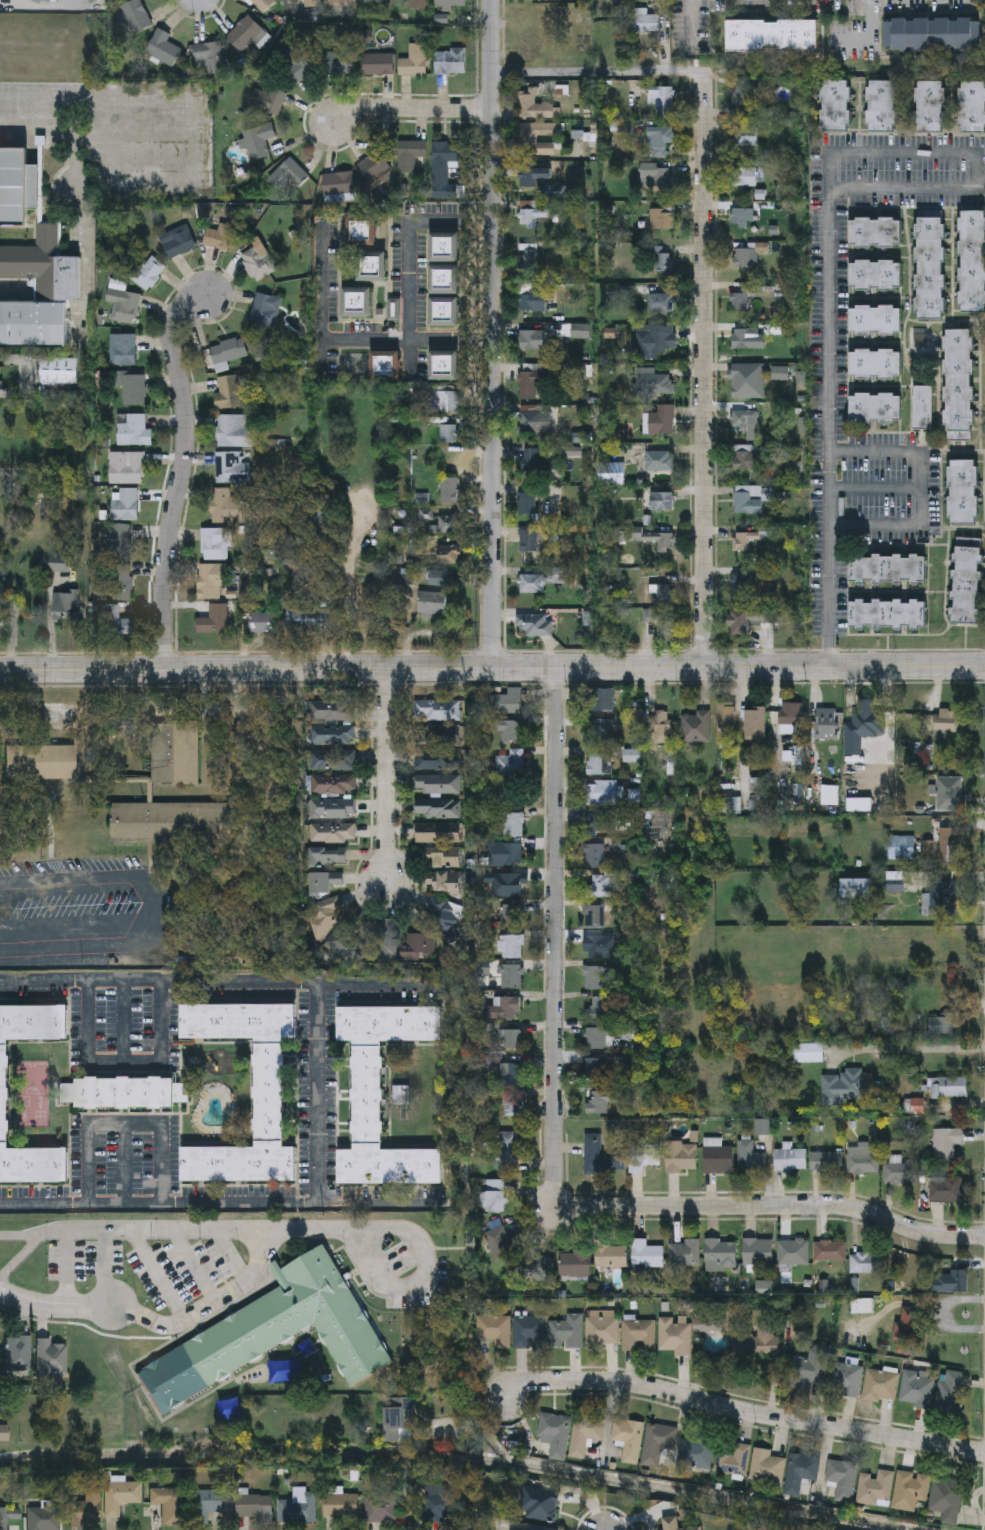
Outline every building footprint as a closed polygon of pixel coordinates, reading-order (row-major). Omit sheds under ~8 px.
[(119,8),(134,0),(141,0),(154,23),(134,34),(119,8)] [(266,15),(250,0),(274,0),(277,3),(266,15)] [(305,9),(321,9),(321,0),(305,0),(305,9)] [(403,8),(403,0),(426,0),(426,8),(403,8)] [(435,8),(435,0),(467,0),(467,7),(435,8)] [(660,31),(635,31),(635,8),(648,8),(648,14),(660,14),(660,31)] [(266,32),(245,54),(227,36),(248,15),(266,32)] [(886,18),(981,19),(981,49),(886,49),(886,18)] [(818,20),(818,51),(727,51),(727,20),(818,20)] [(182,49),(173,67),(145,52),(159,28),(171,34),(167,41),(182,49)] [(224,42),(225,73),(207,73),(207,65),(196,66),(195,44),(224,42)] [(399,75),(399,58),(410,58),(410,43),(427,43),(427,75),(399,75)] [(466,47),(466,73),(435,73),(435,47),(466,47)] [(296,84),(282,71),(303,49),(317,62),(296,84)] [(356,73),(326,73),(326,52),(356,52),(356,73)] [(394,54),(394,74),(363,74),(363,54),(394,54)] [(851,79),(851,130),(822,130),(822,79),(851,79)] [(869,130),(869,79),(897,80),(897,131),(869,130)] [(946,81),(945,132),(917,131),(917,80),(946,81)] [(962,81),(984,81),(984,131),(962,132),(962,81)] [(278,116),(248,103),(254,87),(269,93),(272,86),(287,93),(278,116)] [(673,114),(657,114),(657,104),(649,104),(649,86),(673,86),(673,114)] [(536,88),(537,104),(552,104),(553,116),(519,117),(518,89),(536,88)] [(537,130),(537,142),(556,142),(556,154),(520,154),(520,122),(536,122),(536,130),(537,130)] [(243,130),(272,123),(276,137),(265,140),(270,156),(251,161),(248,147),(240,149),(238,141),(245,139),(243,130)] [(666,156),(649,156),(649,126),(675,126),(675,142),(666,142),(666,156)] [(758,126),(758,145),(733,145),(733,126),(758,126)] [(427,140),(427,157),(416,157),(416,172),(399,172),(399,140),(427,140)] [(458,166),(448,166),(448,184),(433,184),(433,142),(458,142),(458,166)] [(27,227),(0,227),(0,148),(28,148),(28,165),(42,165),(42,210),(27,210),(27,227)] [(394,171),(373,185),(358,163),(379,149),(394,171)] [(298,187),(291,180),(280,191),(268,179),(290,156),(310,176),(298,187)] [(536,185),(520,185),(520,160),(536,160),(536,185)] [(649,187),(649,178),(641,178),(641,164),(671,164),(671,187),(649,187)] [(757,168),(757,185),(732,185),(732,168),(757,168)] [(354,199),(324,201),(323,173),(353,172),(354,199)] [(536,207),(548,207),(548,218),(536,218),(536,229),(518,229),(518,201),(536,201),(536,207)] [(753,207),(753,225),(734,225),(734,207),(753,207)] [(674,229),(651,229),(651,209),(674,209),(674,229)] [(945,318),(916,318),(916,210),(946,210),(945,318)] [(960,210),(984,210),(984,312),(959,312),(960,210)] [(901,246),(851,246),(851,218),(901,218),(901,246)] [(349,219),(376,219),(376,245),(349,245),(349,219)] [(159,236),(187,223),(198,247),(169,260),(159,236)] [(35,281),(0,280),(0,247),(36,248),(36,225),(60,226),(59,259),(80,259),(79,304),(67,304),(66,348),(0,347),(0,304),(35,305),(35,281)] [(237,248),(205,248),(205,229),(220,229),(220,225),(237,225),(237,248)] [(430,264),(430,233),(460,233),(460,264),(430,264)] [(278,269),(256,282),(240,255),(257,245),(263,254),(267,252),(278,269)] [(673,271),(656,271),(656,246),(663,246),(663,252),(673,252),(673,271)] [(537,270),(521,270),(521,248),(537,248),(537,270)] [(758,266),(733,266),(733,248),(758,248),(758,266)] [(386,251),(386,281),(358,281),(358,251),(386,251)] [(145,264),(152,255),(167,266),(148,291),(129,277),(141,261),(145,264)] [(850,289),(851,260),(902,260),(902,289),(850,289)] [(431,296),(431,265),(460,265),(460,296),(431,296)] [(134,325),(104,318),(112,288),(142,295),(134,325)] [(372,288),(372,318),(343,318),(343,288),(372,288)] [(519,290),(545,290),(545,311),(519,311),(519,290)] [(282,299),(272,329),(248,321),(259,291),(282,299)] [(649,294),(673,294),(673,311),(649,311),(649,294)] [(431,329),(431,298),(460,298),(460,329),(431,329)] [(400,320),(388,320),(389,299),(400,299),(400,320)] [(902,334),(851,334),(850,306),(902,305),(902,334)] [(753,347),(734,347),(734,329),(753,329),(753,347)] [(973,329),(975,441),(946,441),(944,329),(973,329)] [(546,330),(546,350),(519,350),(519,330),(546,330)] [(648,352),(648,333),(674,333),(674,352),(648,352)] [(136,334),(136,366),(111,366),(111,334),(136,334)] [(216,371),(210,344),(244,337),(248,356),(227,360),(229,368),(216,371)] [(901,379),(850,378),(851,349),(902,350),(901,379)] [(400,351),(400,378),(371,378),(371,351),(400,351)] [(459,380),(430,380),(430,351),(459,351),(459,380)] [(79,358),(79,383),(42,383),(42,358),(79,358)] [(788,367),(788,379),(773,379),(773,367),(788,367)] [(756,398),(732,398),(732,370),(756,370),(756,398)] [(536,382),(536,399),(520,399),(520,372),(547,372),(547,382),(536,382)] [(673,374),(673,398),(634,398),(634,374),(673,374)] [(123,375),(145,375),(145,405),(123,405),(123,375)] [(216,409),(215,394),(219,394),(218,377),(237,375),(241,407),(216,409)] [(932,385),(932,429),(913,429),(913,385),(932,385)] [(437,412),(437,386),(457,386),(457,412),(437,412)] [(850,422),(851,393),(902,394),(902,422),(850,422)] [(674,434),(647,434),(647,413),(657,413),(657,404),(674,404),(674,434)] [(543,406),(543,433),(520,433),(520,406),(543,406)] [(732,427),(732,410),(758,410),(758,427),(732,427)] [(119,445),(119,414),(146,414),(146,427),(152,427),(152,445),(119,445)] [(252,446),(216,446),(216,415),(252,415),(252,446)] [(458,442),(440,442),(440,424),(458,424),(458,442)] [(759,445),(759,469),(734,469),(734,445),(759,445)] [(543,448),(543,474),(523,474),(523,448),(543,448)] [(144,451),(144,482),(109,482),(109,451),(144,451)] [(673,451),(673,470),(646,470),(646,451),(673,451)] [(216,452),(243,452),(243,462),(249,462),(249,482),(216,482),(216,452)] [(949,523),(950,460),(979,460),(978,523),(949,523)] [(599,484),(599,462),(624,462),(624,484),(599,484)] [(441,504),(441,478),(457,478),(457,504),(441,504)] [(734,512),(734,485),(773,485),(773,499),(762,499),(762,512),(734,512)] [(138,488),(138,518),(112,518),(112,500),(119,500),(119,488),(138,488)] [(212,522),(212,488),(242,488),(242,522),(212,522)] [(536,493),(535,515),(517,515),(518,492),(536,493)] [(651,492),(674,492),(674,509),(651,509),(651,492)] [(314,537),(314,507),(332,507),(332,537),(314,537)] [(439,516),(459,516),(459,533),(439,533),(439,516)] [(130,551),(114,551),(114,524),(130,524),(130,551)] [(232,546),(228,546),(228,559),(202,559),(202,528),(232,528),(232,546)] [(519,552),(519,528),(541,528),(541,552),(519,552)] [(660,547),(660,540),(631,540),(631,529),(674,529),(674,547),(660,547)] [(734,550),(734,531),(772,531),(772,539),(751,539),(751,550),(734,550)] [(953,623),(954,536),(982,537),(981,623),(953,623)] [(437,545),(458,545),(458,564),(437,564),(437,545)] [(851,581),(852,553),(927,554),(926,582),(851,581)] [(131,598),(111,598),(111,562),(131,562),(131,598)] [(227,563),(227,586),(221,586),(221,598),(198,598),(198,563),(227,563)] [(447,585),(429,585),(429,570),(447,570),(447,585)] [(732,591),(732,572),(750,572),(750,591),(732,591)] [(545,574),(545,592),(520,592),(520,574),(545,574)] [(672,602),(652,602),(652,583),(672,583),(672,602)] [(78,590),(78,614),(53,614),(53,590),(78,590)] [(418,614),(419,591),(446,592),(445,614),(418,614)] [(850,629),(850,598),(927,600),(926,631),(850,629)] [(228,603),(227,630),(197,630),(197,617),(209,617),(209,603),(228,603)] [(119,616),(132,616),(132,632),(102,632),(102,604),(119,604),(119,616)] [(286,630),(286,608),(334,608),(334,630),(286,630)] [(805,608),(805,628),(795,628),(795,608),(805,608)] [(732,634),(732,610),(748,610),(748,634),(732,634)] [(776,623),(753,623),(753,610),(776,610),(776,623)] [(275,612),(275,632),(250,632),(250,612),(275,612)] [(517,632),(517,612),(547,612),(547,632),(517,632)] [(493,714),(493,696),(507,696),(507,688),(521,689),(521,714),(493,714)] [(588,712),(588,689),(605,689),(605,712),(588,712)] [(460,702),(460,722),(416,722),(416,702),(460,702)] [(717,703),(735,703),(735,728),(717,728),(717,703)] [(355,724),(309,722),(309,704),(356,706),(355,724)] [(766,708),(766,744),(747,744),(747,708),(766,708)] [(817,740),(817,709),(841,710),(841,741),(817,740)] [(802,710),(802,727),(780,727),(780,710),(802,710)] [(957,733),(935,733),(935,710),(957,710),(957,733)] [(710,712),(710,743),(681,743),(681,716),(695,716),(695,712),(710,712)] [(846,732),(846,712),(885,712),(885,732),(846,732)] [(522,722),(522,742),(503,742),(503,722),(522,722)] [(590,746),(588,724),(607,722),(608,745),(590,746)] [(199,785),(152,786),(151,723),(199,723),(199,785)] [(672,724),(672,744),(656,744),(656,724),(672,724)] [(312,744),(312,731),(353,731),(353,744),(312,744)] [(75,746),(75,779),(7,779),(7,746),(75,746)] [(355,771),(311,771),(311,750),(355,750),(355,771)] [(414,750),(448,750),(448,771),(414,771),(414,750)] [(509,757),(509,750),(523,750),(523,777),(495,777),(495,757),(509,757)] [(587,775),(587,755),(611,755),(611,775),(587,775)] [(459,776),(459,795),(415,795),(415,776),(459,776)] [(311,777),(356,777),(356,795),(311,795),(311,777)] [(838,781),(838,807),(822,807),(822,781),(838,781)] [(617,807),(586,807),(586,782),(617,782),(617,807)] [(519,784),(519,806),(503,806),(503,784),(519,784)] [(415,820),(415,800),(459,800),(459,820),(415,820)] [(311,843),(313,802),(355,804),(355,822),(356,822),(355,844),(311,843)] [(112,804),(234,805),(233,839),(111,839),(112,804)] [(523,815),(523,838),(500,838),(500,815),(523,815)] [(616,815),(616,835),(586,835),(586,815),(616,815)] [(459,844),(415,844),(415,824),(459,824),(459,844)] [(957,829),(957,864),(940,864),(940,829),(957,829)] [(889,861),(889,837),(914,837),(914,861),(889,861)] [(522,844),(522,866),(490,866),(490,844),(522,844)] [(585,868),(585,846),(604,846),(604,868),(585,868)] [(459,868),(423,868),(423,850),(445,850),(445,858),(459,858),(459,868)] [(347,852),(346,869),(308,869),(309,852),(347,852)] [(311,872),(343,873),(343,885),(330,885),(330,893),(311,893),(311,872)] [(887,893),(887,872),(906,872),(906,893),(887,893)] [(426,895),(426,874),(459,874),(459,895),(426,895)] [(503,899),(503,875),(523,875),(523,899),(503,899)] [(587,887),(592,887),(592,875),(616,875),(616,899),(587,899),(587,887)] [(871,880),(871,899),(841,899),(841,880),(871,880)] [(956,916),(930,916),(930,883),(956,883),(956,916)] [(304,906),(339,894),(345,913),(324,938),(315,941),(304,906)] [(452,939),(429,930),(436,910),(427,907),(431,896),(464,908),(452,939)] [(503,928),(503,907),(522,907),(522,928),(503,928)] [(586,929),(586,907),(605,907),(605,929),(586,929)] [(346,917),(359,929),(352,937),(362,946),(360,948),(367,953),(360,961),(356,958),(351,964),(325,941),(346,917)] [(396,918),(396,963),(379,963),(379,924),(384,924),(384,918),(396,918)] [(434,935),(434,960),(419,960),(419,962),(401,962),(401,952),(404,952),(404,935),(434,935)] [(523,960),(500,960),(500,936),(523,936),(523,960)] [(586,960),(586,938),(611,938),(611,960),(586,960)] [(521,989),(500,989),(500,966),(521,966),(521,989)] [(605,991),(585,991),(585,968),(605,968),(605,991)] [(592,1009),(592,998),(610,998),(610,1021),(586,1021),(586,1009),(592,1009)] [(520,999),(520,1019),(493,1019),(493,999),(520,999)] [(68,1183),(0,1183),(0,1005),(67,1005),(67,1040),(5,1040),(5,1149),(68,1149),(68,1183)] [(181,1039),(181,1005),(295,1005),(295,1039),(284,1039),(284,1148),(296,1148),(296,1183),(181,1183),(181,1148),(254,1149),(254,1039),(181,1039)] [(442,1185),(338,1185),(338,1151),(352,1151),(352,1042),(338,1042),(338,1007),(442,1007),(442,1042),(383,1042),(383,1151),(442,1151),(442,1185)] [(929,1035),(929,1015),(954,1015),(954,1035),(929,1035)] [(612,1050),(586,1050),(586,1029),(612,1029),(612,1050)] [(521,1050),(501,1050),(501,1031),(521,1031),(521,1050)] [(824,1044),(824,1064),(792,1064),(792,1044),(824,1044)] [(607,1060),(607,1076),(586,1076),(586,1060),(607,1060)] [(522,1064),(522,1086),(501,1086),(501,1064),(522,1064)] [(843,1076),(843,1070),(868,1070),(868,1106),(822,1106),(822,1076),(843,1076)] [(968,1078),(968,1099),(931,1099),(931,1078),(968,1078)] [(76,1109),(76,1104),(61,1104),(61,1084),(75,1084),(75,1079),(189,1079),(189,1104),(174,1104),(174,1109),(76,1109)] [(588,1115),(588,1092),(609,1092),(609,1115),(588,1115)] [(522,1098),(522,1117),(504,1117),(504,1098),(522,1098)] [(962,1146),(955,1146),(955,1164),(934,1164),(934,1130),(962,1130),(962,1146)] [(519,1132),(519,1172),(500,1172),(500,1133),(519,1132)] [(585,1135),(601,1134),(602,1154),(624,1154),(624,1173),(586,1174),(585,1135)] [(733,1147),(733,1174),(704,1174),(704,1141),(718,1141),(718,1147),(733,1147)] [(765,1173),(738,1173),(739,1141),(754,1141),(753,1154),(766,1154),(765,1173)] [(698,1143),(698,1173),(666,1173),(666,1143),(698,1143)] [(783,1151),(783,1145),(791,1145),(791,1151),(806,1151),(806,1172),(775,1172),(775,1151),(783,1151)] [(660,1147),(660,1166),(645,1166),(645,1174),(630,1174),(630,1147),(660,1147)] [(849,1174),(849,1149),(879,1149),(879,1174),(849,1174)] [(843,1153),(843,1172),(813,1172),(813,1153),(843,1153)] [(912,1185),(884,1185),(884,1164),(912,1164),(912,1185)] [(929,1203),(929,1178),(964,1178),(964,1203),(929,1203)] [(505,1181),(505,1213),(486,1213),(486,1181),(505,1181)] [(510,1261),(490,1261),(489,1230),(508,1229),(510,1261)] [(633,1269),(633,1241),(647,1241),(647,1247),(664,1247),(664,1269),(633,1269)] [(736,1269),(706,1269),(706,1241),(736,1241),(736,1269)] [(744,1267),(744,1241),(773,1241),(773,1267),(744,1267)] [(778,1266),(778,1241),(809,1241),(809,1266),(778,1266)] [(135,1369),(280,1288),(268,1266),(274,1263),(278,1270),(325,1243),(392,1362),(348,1386),(314,1325),(159,1412),(135,1369)] [(700,1243),(700,1269),(671,1269),(671,1243),(700,1243)] [(846,1263),(815,1263),(815,1243),(846,1243),(846,1263)] [(597,1247),(627,1247),(627,1269),(597,1269),(597,1247)] [(560,1253),(591,1253),(591,1278),(560,1278),(560,1253)] [(851,1274),(851,1255),(882,1255),(882,1274),(851,1274)] [(967,1293),(951,1293),(951,1272),(967,1272),(967,1293)] [(618,1345),(586,1345),(586,1313),(618,1313),(618,1345)] [(550,1322),(566,1322),(566,1315),(583,1315),(583,1349),(550,1349),(550,1322)] [(493,1349),(493,1341),(477,1341),(477,1318),(509,1318),(509,1349),(493,1349)] [(514,1318),(545,1318),(545,1349),(514,1349),(514,1318)] [(673,1325),(691,1325),(691,1355),(660,1355),(660,1319),(673,1319),(673,1325)] [(723,1335),(695,1335),(695,1319),(723,1319),(723,1335)] [(622,1351),(622,1322),(655,1322),(655,1351),(638,1351),(622,1351)] [(751,1360),(731,1360),(731,1326),(751,1326),(751,1360)] [(781,1337),(781,1359),(759,1359),(759,1326),(775,1326),(775,1337),(781,1337)] [(31,1337),(31,1371),(7,1371),(7,1337),(31,1337)] [(53,1345),(67,1345),(67,1375),(37,1375),(37,1339),(53,1339),(53,1345)] [(796,1358),(810,1360),(812,1347),(830,1349),(824,1386),(792,1382),(796,1358)] [(831,1394),(836,1364),(864,1369),(858,1398),(831,1394)] [(899,1374),(896,1404),(863,1400),(867,1370),(899,1374)] [(964,1374),(958,1417),(936,1414),(942,1371),(964,1374)] [(931,1409),(899,1405),(903,1376),(935,1380),(931,1409)] [(414,1430),(383,1430),(383,1408),(399,1408),(399,1400),(414,1400),(414,1430)] [(550,1459),(552,1445),(538,1443),(542,1414),(572,1418),(565,1462),(550,1459)] [(604,1442),(587,1440),(586,1460),(571,1459),(574,1418),(605,1421),(604,1442)] [(626,1443),(612,1441),(615,1420),(644,1424),(638,1466),(623,1463),(626,1443)] [(8,1442),(0,1442),(0,1425),(8,1425),(8,1442)] [(642,1467),(647,1425),(678,1429),(675,1451),(662,1449),(660,1469),(642,1467)] [(710,1472),(679,1468),(683,1440),(714,1444),(710,1472)] [(714,1473),(719,1443),(734,1446),(734,1444),(751,1447),(746,1478),(714,1473)] [(785,1459),(782,1484),(750,1481),(754,1449),(772,1451),(772,1458),(785,1459)] [(818,1482),(802,1480),(800,1497),(786,1495),(791,1455),(821,1459),(818,1482)] [(855,1491),(826,1488),(828,1461),(857,1464),(855,1491)] [(860,1474),(877,1476),(878,1470),(895,1473),(889,1508),(856,1503),(860,1474)] [(930,1476),(927,1504),(918,1503),(917,1513),(893,1511),(898,1472),(930,1476)] [(959,1526),(941,1524),(942,1514),(930,1513),(933,1479),(963,1483),(959,1526)] [(141,1504),(120,1504),(120,1518),(106,1518),(105,1484),(141,1483),(141,1504)] [(426,1495),(440,1495),(440,1487),(456,1487),(456,1523),(426,1523),(426,1495)] [(181,1489),(181,1525),(163,1525),(163,1504),(150,1504),(150,1489),(181,1489)] [(294,1490),(316,1490),(316,1523),(279,1523),(279,1501),(294,1501),(294,1490)] [(525,1519),(525,1514),(517,1513),(521,1490),(559,1495),(555,1523),(525,1519)] [(227,1491),(227,1520),(196,1520),(196,1491),(227,1491)] [(100,1494),(100,1527),(72,1527),(72,1502),(85,1502),(85,1494),(100,1494)] [(324,1495),(358,1495),(358,1518),(324,1518),(324,1495)] [(237,1519),(237,1496),(273,1496),(273,1519),(237,1519)] [(396,1523),(366,1523),(366,1497),(396,1497),(396,1523)] [(7,1521),(7,1529),(0,1529),(0,1509),(20,1508),(20,1520),(7,1521)] [(61,1508),(61,1529),(28,1529),(28,1508),(61,1508)] [(677,1522),(677,1529),(662,1529),(662,1522),(677,1522)]
